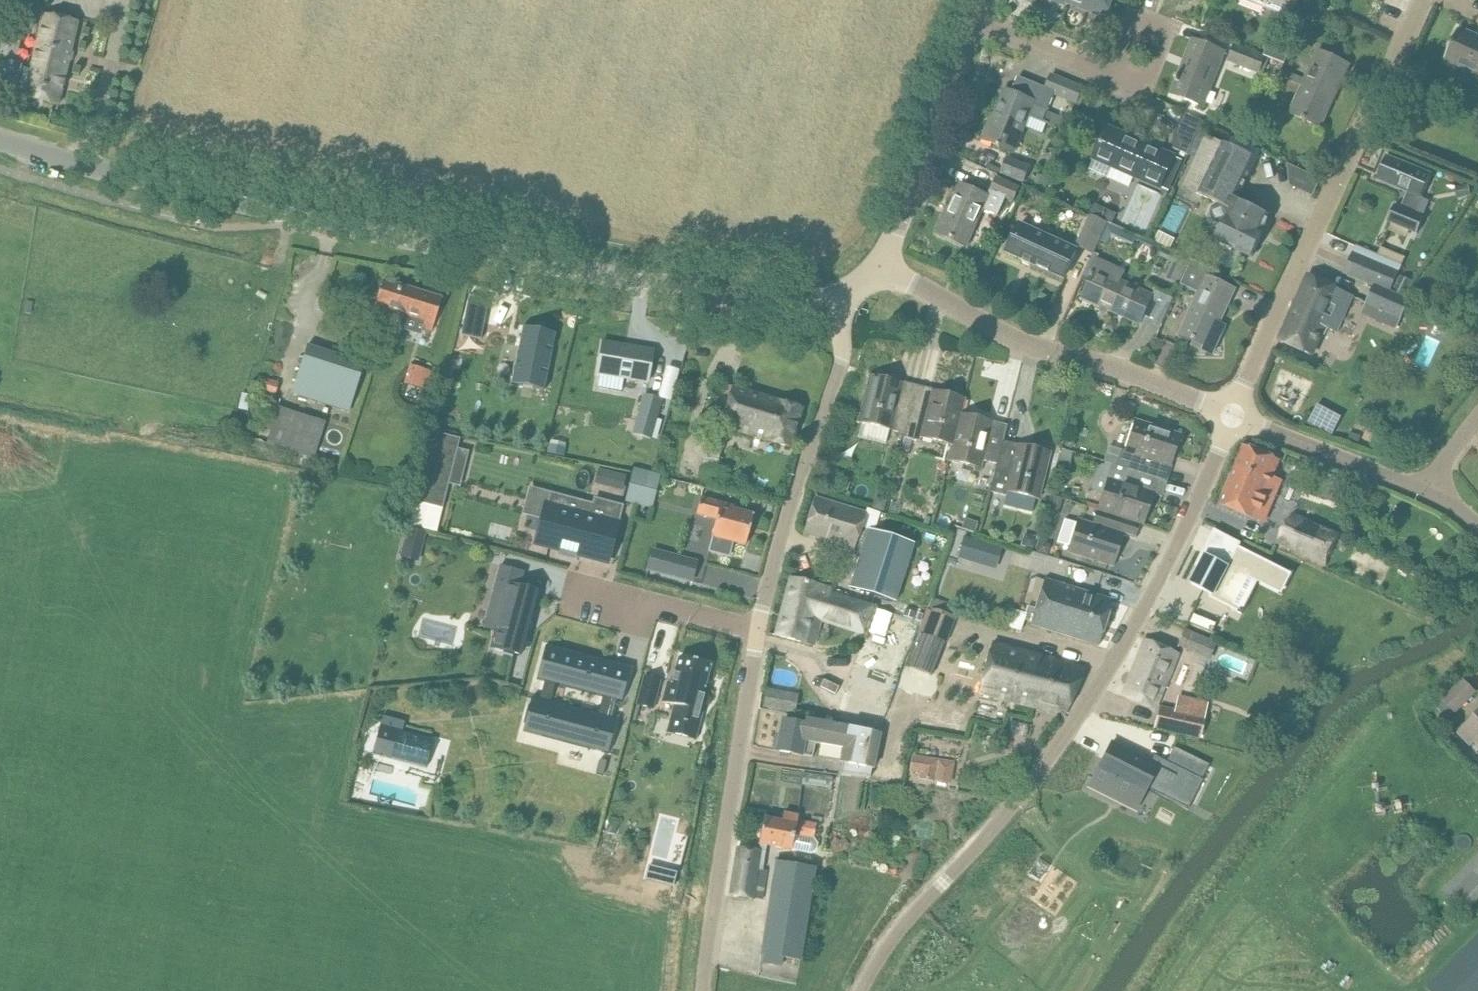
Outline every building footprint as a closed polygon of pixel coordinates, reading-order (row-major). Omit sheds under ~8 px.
[(1106,17),(1113,0),(1062,0),(1106,17)] [(45,13),(32,69),(22,67),(22,64),(21,64),(11,62),(5,63),(0,67),(0,82),(1,84),(5,87),(15,89),(16,90),(17,85),(27,88),(25,96),(57,103),(77,21),(45,13)] [(1477,36),(1458,28),(1444,59),(1477,74),(1477,37),(1477,36)] [(1224,51),(1212,47),(1193,39),(1179,77),(1177,76),(1175,80),(1177,81),(1172,94),(1203,106),(1224,51)] [(1268,55),(1259,52),(1236,43),(1228,61),(1261,74),(1268,55)] [(1348,65),(1330,56),(1319,51),(1290,114),(1306,122),(1307,120),(1320,126),(1348,65)] [(1000,103),(1029,115),(1063,128),(1067,118),(1048,110),(1055,94),(1077,103),(1083,87),(1052,74),(1046,87),(1018,76),(1012,92),(1006,90),(1000,103)] [(1014,151),(1029,115),(1000,103),(990,129),(987,128),(983,139),(998,145),(998,147),(1000,148),(1001,146),(1014,151)] [(1202,123),(1184,115),(1175,135),(1173,147),(1189,154),(1202,123)] [(1174,156),(1108,127),(1089,169),(1108,177),(1113,166),(1160,187),(1161,186),(1168,189),(1181,160),(1174,157),(1174,156)] [(1189,173),(1182,187),(1216,204),(1212,207),(1210,214),(1212,220),(1216,223),(1219,224),(1224,224),(1217,239),(1234,248),(1252,256),(1264,232),(1262,231),(1270,215),(1252,206),(1255,198),(1241,191),(1257,159),(1239,150),(1222,141),(1207,134),(1206,136),(1196,158),(1189,173)] [(1431,174),(1405,164),(1387,156),(1377,179),(1408,191),(1401,208),(1394,205),(1388,221),(1417,233),(1424,218),(1415,214),(1423,197),(1422,197),(1431,174)] [(1024,182),(1030,166),(1008,157),(1001,173),(1024,182)] [(1038,175),(1033,188),(1044,193),(1050,180),(1038,175)] [(988,196),(961,184),(944,222),(941,221),(936,232),(966,246),(983,208),(998,215),(1006,197),(1014,201),(1020,187),(997,177),(988,196)] [(1469,184),(1455,187),(1457,198),(1471,196),(1469,184)] [(1096,204),(1091,215),(1107,222),(1113,225),(1118,214),(1096,204)] [(1099,240),(1107,222),(1091,215),(1077,245),(1093,253),(1099,240)] [(1107,222),(1099,240),(1109,245),(1112,239),(1116,238),(1133,245),(1137,236),(1113,225),(1107,222)] [(1064,277),(1072,259),(1077,249),(1020,223),(1007,253),(1017,258),(1018,256),(1064,277)] [(1354,252),(1345,273),(1374,285),(1375,285),(1391,292),(1392,292),(1400,271),(1354,252)] [(1153,295),(1118,279),(1120,275),(1113,271),(1115,267),(1097,259),(1091,272),(1092,273),(1090,276),(1093,277),(1083,298),(1093,303),(1094,302),(1140,323),(1153,295)] [(1199,293),(1180,334),(1196,341),(1194,345),(1212,354),(1222,332),(1216,329),(1219,322),(1234,288),(1219,281),(1222,274),(1207,267),(1191,260),(1181,284),(1199,293)] [(1410,261),(1401,275),(1412,282),(1413,283),(1423,268),(1410,261)] [(1337,332),(1353,295),(1309,275),(1280,340),(1312,354),(1325,327),(1337,332)] [(1400,277),(1394,291),(1405,297),(1412,282),(1401,275),(1400,277)] [(384,281),(374,316),(391,321),(389,326),(416,334),(418,326),(423,328),(432,330),(436,317),(442,298),(401,286),(384,281)] [(1374,285),(1367,303),(1403,318),(1411,300),(1392,292),(1391,292),(1375,285),(1374,285)] [(465,319),(462,336),(481,339),(484,323),(465,319)] [(546,386),(557,332),(524,326),(514,380),(546,386)] [(599,361),(597,373),(648,381),(653,350),(602,341),(599,361)] [(292,391),(349,410),(364,364),(306,346),(292,391)] [(409,364),(403,384),(426,391),(432,371),(409,364)] [(906,434),(915,394),(900,390),(902,382),(870,375),(858,422),(906,434)] [(259,376),(255,390),(276,396),(280,382),(259,376)] [(721,426),(771,442),(790,447),(802,408),(720,383),(715,403),(727,406),(721,426)] [(930,398),(915,394),(906,434),(952,445),(960,413),(964,398),(932,390),(930,398)] [(242,393),(238,409),(247,411),(251,395),(242,393)] [(644,395),(633,433),(635,434),(650,438),(656,419),(661,400),(644,395)] [(268,442),(315,457),(326,422),(279,407),(268,442)] [(991,421),(960,413),(952,445),(948,461),(981,469),(983,461),(997,464),(1005,432),(990,428),(991,421)] [(1313,415),(1308,424),(1331,437),(1336,428),(1313,415)] [(1104,462),(1159,479),(1159,478),(1158,478),(1163,464),(1171,466),(1181,435),(1134,420),(1124,452),(1120,451),(1118,458),(1106,454),(1104,462)] [(1005,432),(997,464),(990,492),(1005,496),(1006,492),(1038,500),(1050,452),(1018,444),(1016,452),(1001,448),(1005,432)] [(437,433),(419,502),(427,504),(442,508),(460,439),(437,433)] [(1272,476),(1279,460),(1245,446),(1220,504),(1263,522),(1281,480),(1272,476)] [(1060,461),(1057,473),(1069,476),(1072,464),(1070,464),(1060,461)] [(1159,479),(1104,462),(1103,466),(1101,465),(1096,468),(1090,488),(1092,492),(1101,495),(1096,510),(1140,524),(1143,525),(1158,479),(1159,479)] [(598,467),(595,482),(608,486),(612,471),(598,467)] [(633,467),(625,498),(638,502),(646,471),(633,467)] [(537,542),(537,544),(582,556),(605,562),(606,563),(621,507),(598,500),(595,500),(593,505),(588,504),(550,494),(537,542)] [(894,602),(912,545),(861,528),(865,514),(815,497),(803,533),(854,550),(856,542),(864,545),(850,587),(894,602)] [(716,518),(712,536),(713,536),(709,551),(729,557),(733,542),(745,545),(753,514),(734,509),(734,507),(701,498),(697,513),(716,518)] [(874,500),(872,509),(884,512),(888,500),(879,498),(874,500)] [(1135,539),(1140,524),(1096,510),(1091,524),(1076,520),(1066,550),(1113,566),(1123,535),(1135,539)] [(1293,513),(1279,542),(1327,565),(1340,535),(1293,513)] [(965,518),(962,528),(975,532),(978,522),(965,518)] [(1199,568),(1191,583),(1208,592),(1206,595),(1230,607),(1239,589),(1246,578),(1248,572),(1280,589),(1288,572),(1239,546),(1241,543),(1214,529),(1195,566),(1199,568)] [(411,530),(409,540),(421,543),(424,533),(411,530)] [(1024,534),(1021,546),(1033,549),(1037,537),(1024,534)] [(964,537),(958,557),(977,563),(983,542),(968,538),(964,537)] [(699,549),(656,538),(651,557),(694,568),(699,549)] [(983,574),(1007,576),(1011,547),(986,544),(983,574)] [(706,563),(702,584),(725,588),(728,567),(706,563)] [(497,631),(492,648),(520,656),(537,592),(520,587),(524,572),(500,565),(493,592),(504,595),(495,631),(497,631)] [(1113,600),(1093,594),(1044,579),(1035,609),(1028,606),(1026,613),(1009,608),(1004,626),(1021,632),(1025,620),(1031,622),(1030,625),(1098,646),(1113,600)] [(822,624),(866,635),(876,608),(830,593),(831,590),(792,580),(778,636),(817,646),(822,624)] [(927,609),(946,614),(950,605),(932,598),(927,609)] [(866,635),(833,722),(880,732),(921,622),(876,608),(866,635)] [(927,609),(922,623),(905,667),(930,677),(953,619),(945,616),(946,614),(927,609)] [(1191,622),(1213,632),(1217,623),(1195,614),(1191,622)] [(1193,631),(1185,650),(1201,657),(1209,638),(1193,631)] [(1178,653),(1163,647),(1144,639),(1122,696),(1156,709),(1178,653)] [(1035,688),(1044,657),(1039,656),(1036,658),(1028,656),(1027,653),(992,643),(979,693),(1034,707),(1038,689),(1035,688)] [(531,698),(523,731),(542,737),(543,733),(589,746),(588,749),(608,754),(617,721),(609,719),(614,700),(622,702),(630,669),(611,664),(610,667),(564,654),(564,651),(545,646),(536,680),(544,682),(539,700),(531,698)] [(697,728),(708,689),(704,688),(710,666),(679,657),(672,684),(668,683),(663,702),(674,706),(670,721),(697,728)] [(1085,668),(1044,657),(1035,688),(1038,689),(1034,707),(1065,715),(1085,668)] [(1452,717),(1477,688),(1477,685),(1467,676),(1440,706),(1452,717)] [(636,704),(652,708),(660,681),(644,677),(636,704)] [(766,707),(801,711),(803,694),(768,690),(766,707)] [(1154,727),(1201,738),(1205,717),(1159,706),(1154,727)] [(1455,717),(1443,730),(1460,746),(1456,749),(1477,770),(1477,721),(1468,730),(1455,717)] [(873,769),(880,732),(833,722),(805,718),(804,724),(783,720),(777,751),(812,757),(815,743),(843,749),(840,763),(873,769)] [(380,726),(372,753),(426,767),(433,740),(380,726)] [(1111,743),(1093,779),(1117,791),(1127,796),(1137,776),(1191,803),(1202,780),(1166,762),(1159,758),(1158,759),(1159,760),(1156,766),(1150,763),(1111,743)] [(912,777),(957,779),(958,758),(913,755),(912,777)] [(596,773),(603,775),(606,761),(600,759),(596,773)] [(764,818),(759,843),(759,844),(766,846),(766,845),(790,850),(812,854),(816,851),(817,844),(814,838),(816,825),(815,824),(797,821),(797,820),(798,815),(784,813),(783,817),(782,821),(764,818)] [(766,846),(759,844),(758,851),(737,847),(730,895),(753,899),(753,898),(762,900),(766,870),(763,869),(766,846)] [(761,953),(800,960),(815,869),(775,863),(761,953)] [(667,870),(664,884),(672,886),(676,872),(667,870)] [(1430,990),(1477,990),(1477,936),(1426,987),(1430,990)]
